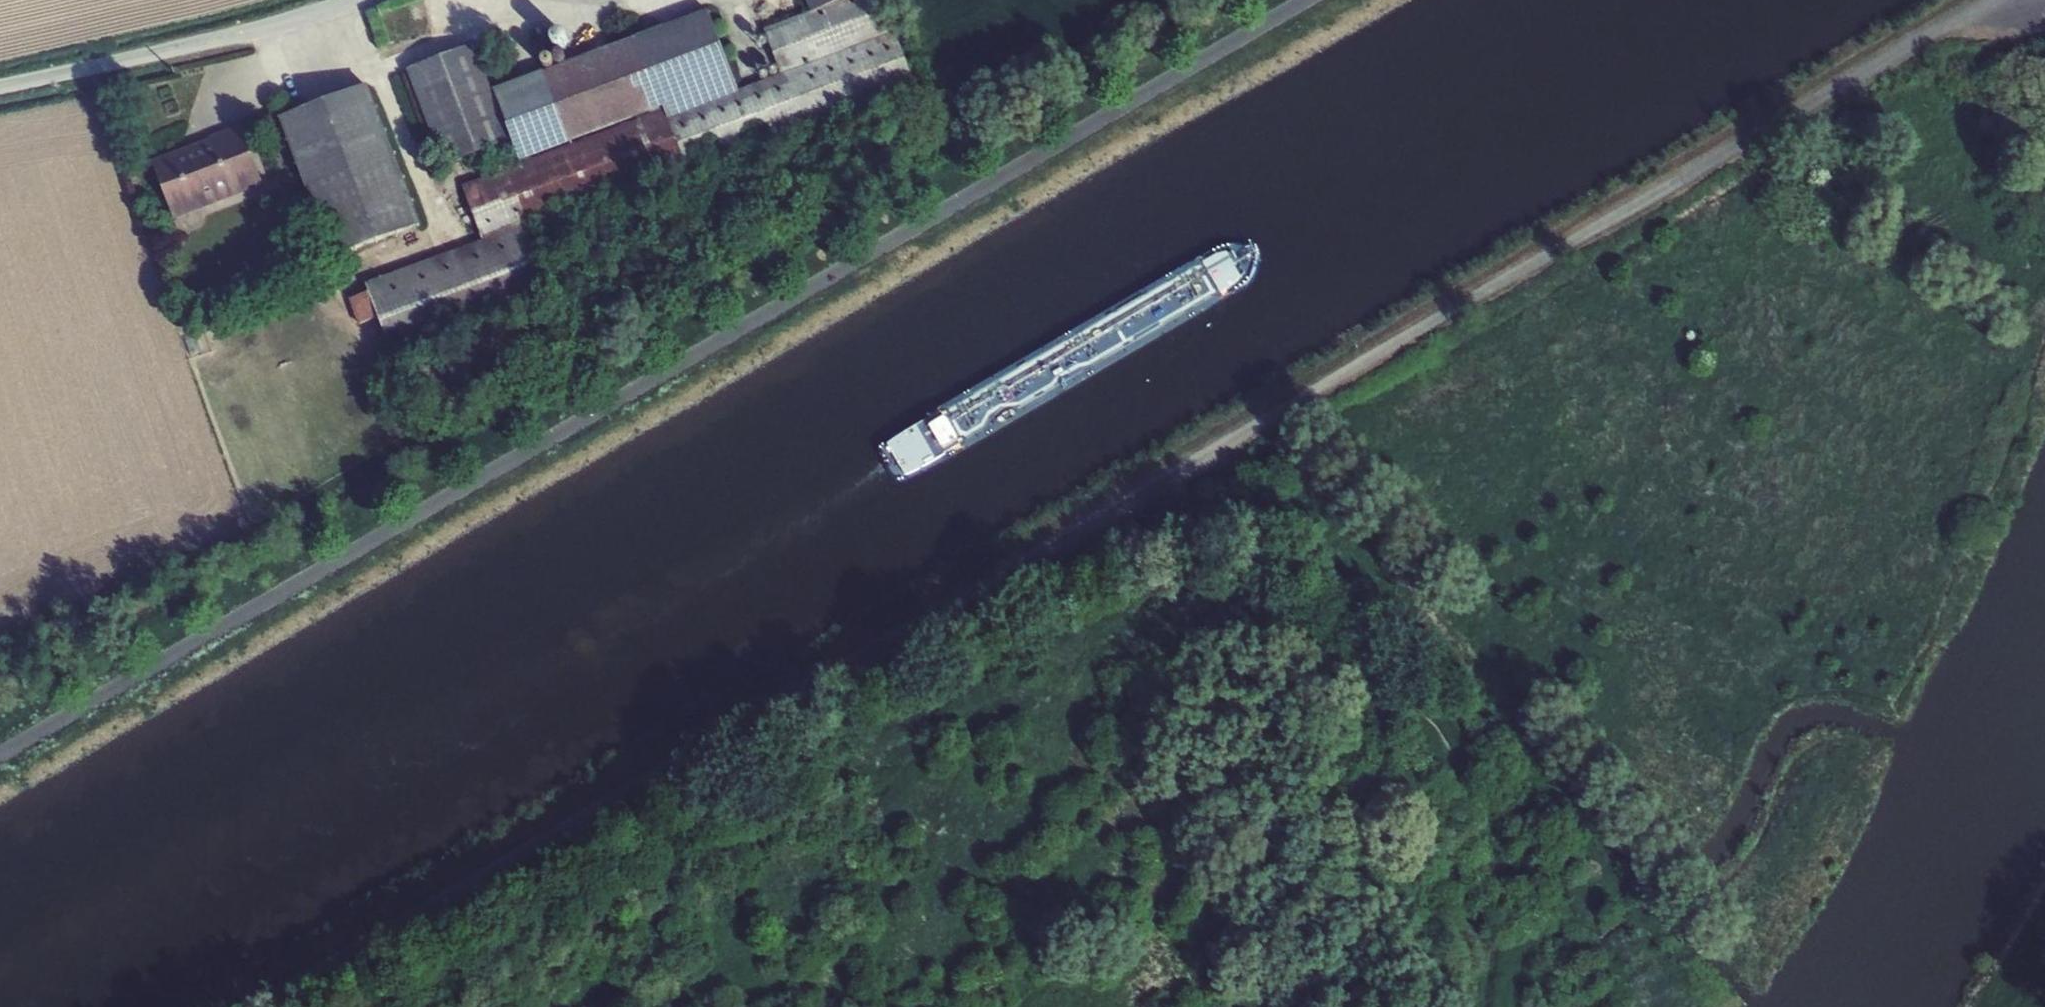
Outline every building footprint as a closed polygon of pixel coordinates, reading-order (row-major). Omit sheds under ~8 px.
[(810,12),(763,29),(781,74),(738,90),(707,10),(492,91),(512,139),(520,160),(663,107),(663,109),(462,185),(482,240),(365,283),(393,358),(557,297),(530,224),(686,166),(688,172),(862,106),(872,102),(916,86),(885,0),(805,0),(810,12)] [(512,139),(492,91),(474,44),(407,71),(444,166),(512,139)] [(306,184),(334,258),(421,226),(367,85),(280,117),(299,168),(306,184)] [(872,102),(862,106),(865,115),(875,111),(872,102)] [(151,160),(174,219),(263,185),(240,125),(210,137),(211,139),(151,160)] [(306,184),(299,168),(285,174),(292,190),(306,184)]
